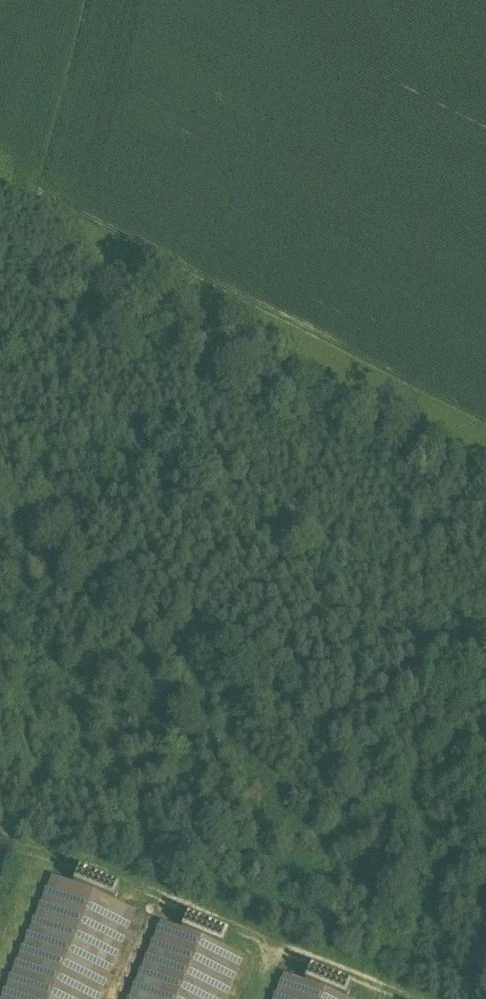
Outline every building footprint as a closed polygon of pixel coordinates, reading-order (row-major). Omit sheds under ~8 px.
[(132,905),(51,878),(10,998),(100,998),(132,905)] [(240,951),(162,924),(136,998),(223,998),(240,951)] [(267,998),(352,998),(276,973),(267,998)]
